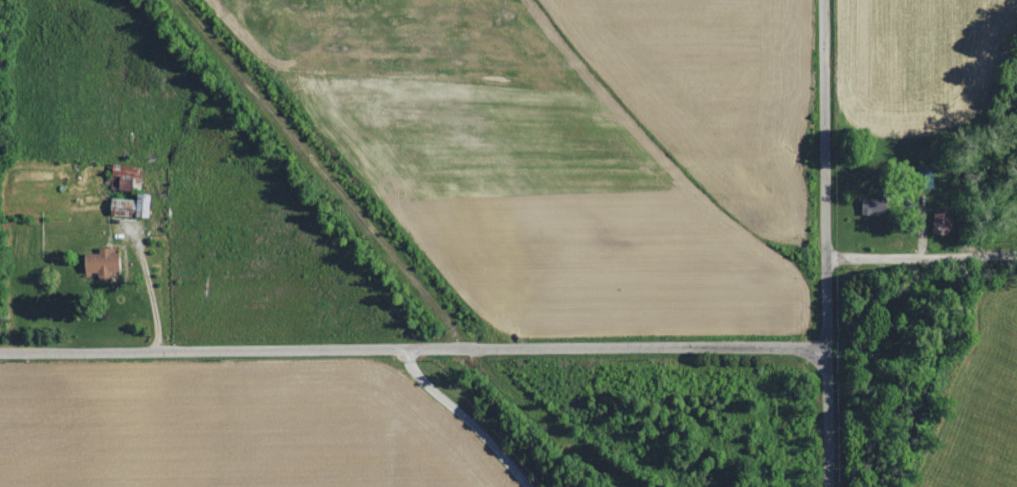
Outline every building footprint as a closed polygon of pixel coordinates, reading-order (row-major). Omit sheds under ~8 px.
[(137,189),(138,166),(110,165),(110,188),(137,189)] [(134,215),(134,216),(147,216),(148,195),(136,194),(135,199),(110,198),(109,214),(134,215)] [(884,195),(861,194),(860,214),(884,215),(884,195)] [(949,210),(933,210),(932,233),(948,233),(949,210)] [(83,272),(98,271),(98,275),(118,274),(117,248),(97,249),(97,252),(82,253),(83,272)]
